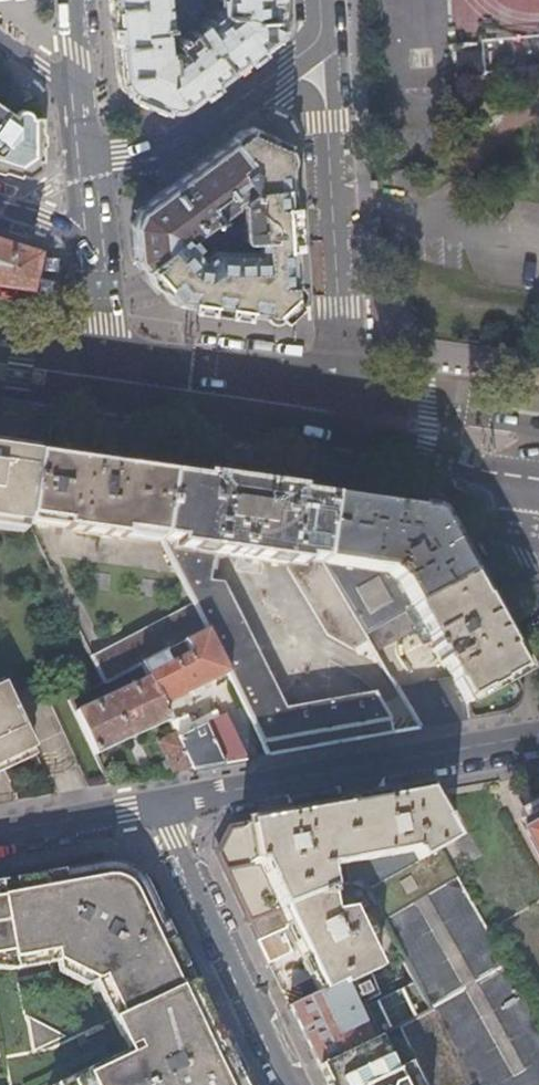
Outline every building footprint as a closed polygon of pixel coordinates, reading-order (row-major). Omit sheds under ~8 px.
[(116,79),(118,80),(119,86),(121,91),(126,95),(125,96),(163,113),(164,112),(169,112),(175,111),(180,109),(181,110),(220,81),(271,42),(275,39),(277,36),(279,31),(279,26),(277,0),(214,0),(215,14),(174,44),(175,49),(162,50),(161,30),(169,30),(167,0),(108,0),(116,79)] [(1,169),(19,174),(20,170),(24,172),(36,163),(36,159),(41,159),(41,140),(40,140),(40,138),(41,137),(42,116),(32,116),(31,112),(27,109),(24,108),(20,108),(17,110),(14,114),(8,110),(0,104),(0,169),(1,169)] [(11,105),(8,110),(14,114),(17,110),(11,105)] [(294,268),(290,260),(288,225),(283,159),(282,144),(245,128),(208,156),(172,183),(138,209),(134,218),(130,226),(134,261),(171,304),(227,311),(276,318),(296,300),(294,268)] [(230,212),(195,239),(203,249),(232,226),(230,212)] [(35,301),(40,280),(45,254),(33,251),(33,250),(0,240),(0,296),(35,301)] [(26,530),(28,522),(38,459),(0,453),(0,526),(26,530)] [(38,459),(28,522),(64,528),(62,537),(71,538),(72,534),(124,541),(125,536),(162,541),(172,478),(133,472),(81,465),(38,459)] [(374,653),(364,636),(324,566),(334,502),(288,495),(253,490),(220,485),(172,478),(162,541),(193,605),(206,631),(227,676),(266,757),(328,745),(391,734),(389,719),(375,695),(284,711),(223,586),(209,583),(213,555),(290,566),(289,570),(326,634),(367,661),(375,656),(374,653)] [(446,538),(440,527),(432,521),(421,515),(372,507),(334,502),(324,566),(364,636),(468,577),(456,555),(446,538)] [(520,686),(518,680),(516,678),(515,676),(521,673),(468,577),(364,636),(374,653),(414,630),(422,644),(430,641),(433,647),(430,649),(433,654),(436,653),(450,679),(396,692),(417,729),(503,714),(508,711),(513,707),(517,703),(519,697),(520,691),(520,686)] [(193,605),(91,659),(103,685),(104,685),(142,665),(163,654),(183,643),(206,631),(193,605)] [(142,665),(148,678),(161,708),(227,676),(206,631),(183,643),(188,654),(169,664),(163,654),(142,665)] [(148,678),(74,712),(93,756),(167,721),(161,708),(148,678)] [(27,742),(0,680),(0,754),(27,742)] [(104,685),(103,685),(95,689),(98,694),(106,690),(104,685)] [(189,734),(175,740),(189,771),(190,770),(191,775),(207,772),(246,765),(245,760),(224,717),(201,728),(197,722),(186,727),(189,734)] [(155,743),(169,774),(189,771),(175,740),(173,734),(155,743)] [(215,851),(249,921),(273,911),(278,909),(359,876),(404,961),(430,1009),(396,1025),(426,1084),(538,1084),(538,1020),(440,849),(453,842),(424,794),(409,797),(363,805),(318,813),(273,821),(228,829),(215,851)] [(525,811),(533,825),(532,826),(538,838),(538,803),(525,811)] [(236,1082),(243,1078),(219,1025),(211,1028),(206,1016),(209,1014),(191,984),(189,978),(160,917),(143,881),(137,872),(130,866),(124,862),(118,861),(113,860),(109,860),(64,868),(0,880),(0,966),(57,955),(59,966),(85,979),(93,975),(129,1052),(109,1061),(103,1059),(49,1084),(238,1084),(236,1082)] [(388,969),(404,961),(359,876),(278,909),(318,992),(340,982),(342,986),(349,982),(385,964),(388,969)] [(273,911),(249,921),(246,922),(267,964),(293,953),(273,911)] [(297,1026),(316,1064),(372,1037),(362,1018),(361,1019),(346,991),(351,988),(349,982),(342,986),(340,982),(318,992),(316,994),(288,1007),(297,1026)] [(377,1035),(372,1037),(316,1064),(326,1084),(412,1084),(412,1083),(413,1074),(412,1066),(408,1057),(404,1051),(397,1045),(388,1040),(379,1038),(377,1035)]
